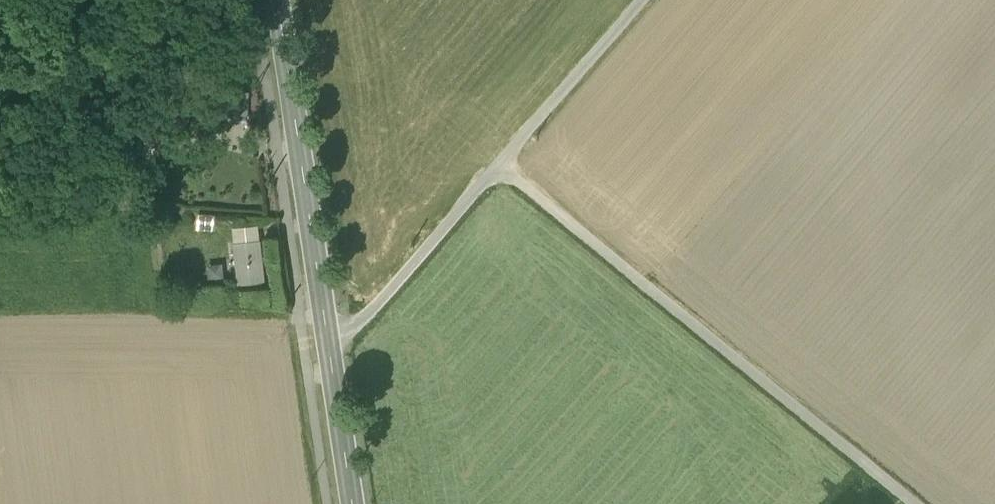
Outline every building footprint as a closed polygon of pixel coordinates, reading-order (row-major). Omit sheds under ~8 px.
[(198,228),(214,229),(215,214),(199,213),(198,228)] [(234,243),(238,284),(265,281),(260,240),(234,243)]
